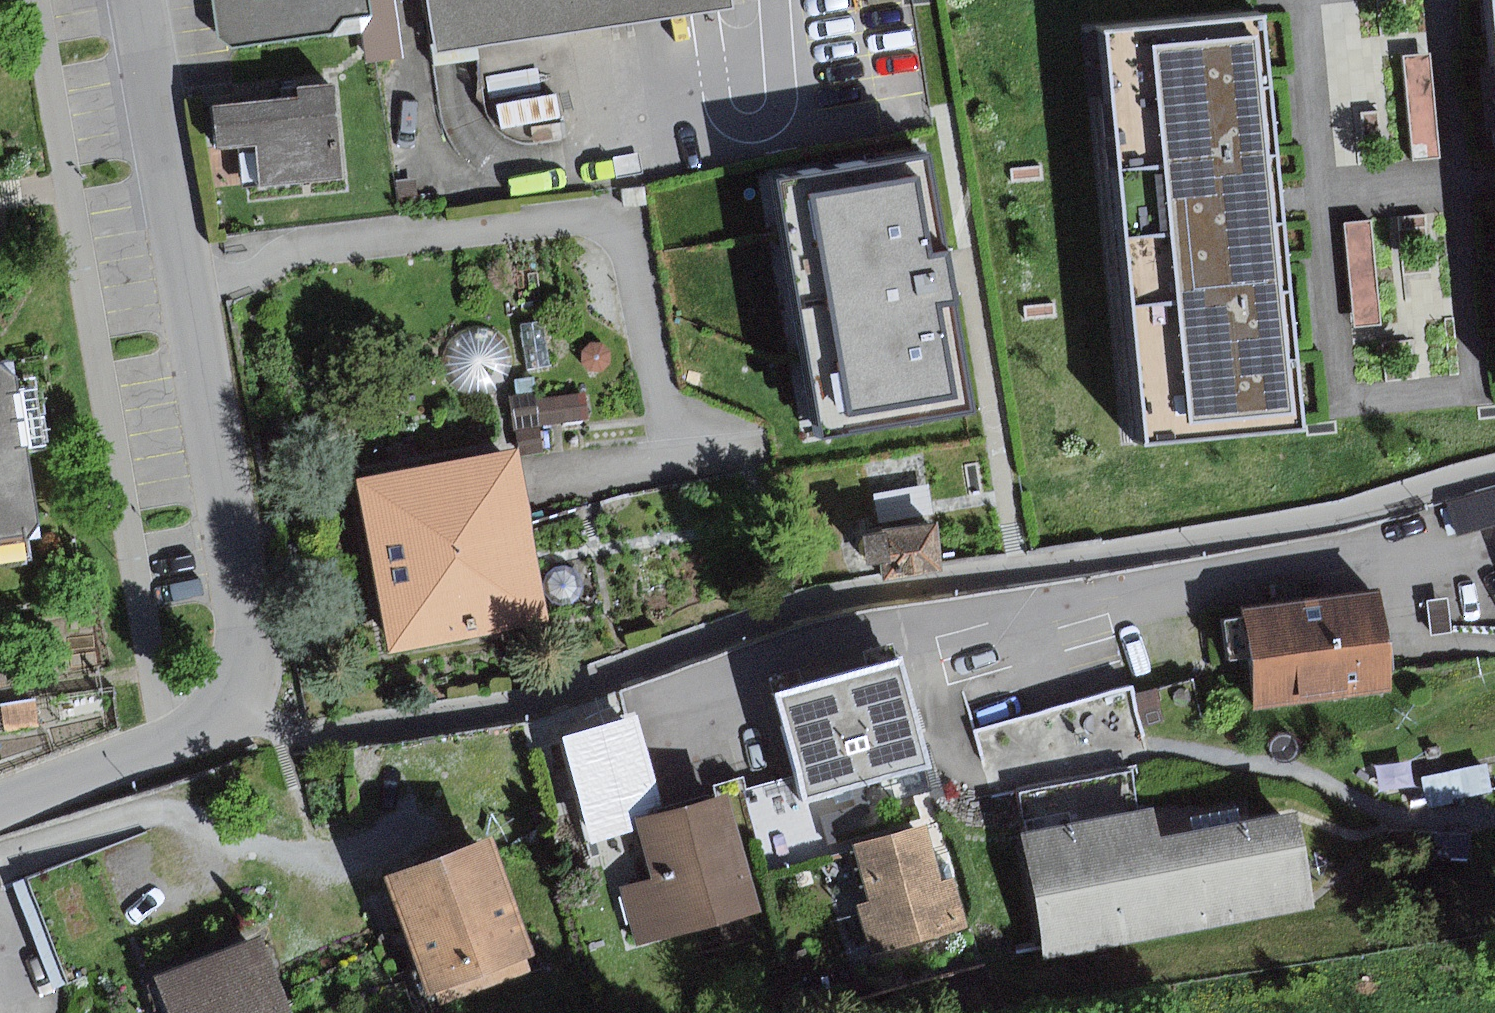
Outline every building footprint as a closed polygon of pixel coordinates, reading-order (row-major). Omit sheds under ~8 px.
[(227,36),(241,48),(335,36),(346,17),(363,15),(372,13),(370,0),(223,0),(227,36)] [(372,13),(363,15),(368,62),(404,57),(397,0),(370,0),(372,13)] [(431,65),(744,15),(741,0),(421,0),(431,65)] [(1494,147),(1494,0),(1478,0),(1494,147)] [(1257,12),(1097,27),(1137,442),(1296,427),(1257,12)] [(1431,52),(1403,54),(1412,158),(1440,156),(1431,52)] [(349,179),(339,83),(302,86),(303,97),(216,105),(221,149),(259,145),(263,187),(349,179)] [(1378,112),(1362,114),(1366,139),(1381,137),(1378,112)] [(934,256),(917,157),(773,182),(817,434),(962,409),(943,300),(950,297),(942,254),(934,256)] [(1371,222),(1343,225),(1354,327),(1382,324),(1371,222)] [(545,321),(520,324),(527,370),(552,367),(545,321)] [(441,362),(443,374),(449,384),(458,392),(470,396),(482,396),(493,392),(502,384),(509,373),(511,363),(509,352),(505,342),(497,335),(488,329),(478,327),(467,328),(457,332),(449,339),(443,350),(441,362)] [(603,343),(591,344),(583,348),(583,363),(592,372),(603,372),(611,363),(611,351),(603,343)] [(0,361),(0,539),(34,534),(8,360),(0,361)] [(587,393),(540,400),(544,424),(590,418),(587,393)] [(520,452),(360,480),(390,651),(550,623),(539,560),(520,452)] [(930,486),(875,495),(880,523),(934,514),(930,486)] [(943,570),(942,525),(888,530),(889,535),(866,537),(870,568),(882,566),(884,583),(943,570)] [(1379,592),(1248,605),(1249,618),(1228,620),(1232,661),(1255,658),(1260,706),(1390,693),(1379,592)] [(1449,598),(1428,601),(1432,635),(1453,633),(1449,598)] [(904,661),(845,677),(873,783),(933,767),(904,661)] [(802,775),(809,799),(873,783),(845,677),(780,695),(802,775)] [(994,794),(1016,788),(1132,767),(1150,763),(1146,746),(1129,685),(977,731),(994,794)] [(641,819),(665,813),(639,718),(564,739),(593,843),(644,829),(641,819)] [(1132,767),(1016,788),(1048,961),(1321,911),(1304,818),(1245,828),(1195,838),(1147,847),(1132,767)] [(1454,771),(1407,780),(1412,809),(1460,799),(1454,771)] [(809,799),(802,775),(746,791),(764,856),(768,872),(825,856),(809,799)] [(713,787),(717,799),(735,865),(764,856),(746,791),(743,779),(713,787)] [(634,945),(748,914),(735,865),(717,799),(665,813),(641,819),(644,829),(657,879),(619,889),(634,945)] [(1191,818),(1195,838),(1245,828),(1241,808),(1191,818)] [(928,825),(856,847),(872,902),(861,906),(876,958),(972,930),(957,880),(946,883),(928,825)] [(1471,836),(1437,833),(1435,859),(1469,861),(1471,836)] [(495,838),(387,878),(431,996),(439,993),(443,1005),(533,972),(528,958),(538,955),(495,838)] [(27,879),(14,884),(55,988),(68,982),(27,879)] [(157,976),(171,1012),(293,1012),(264,936),(157,976)]
